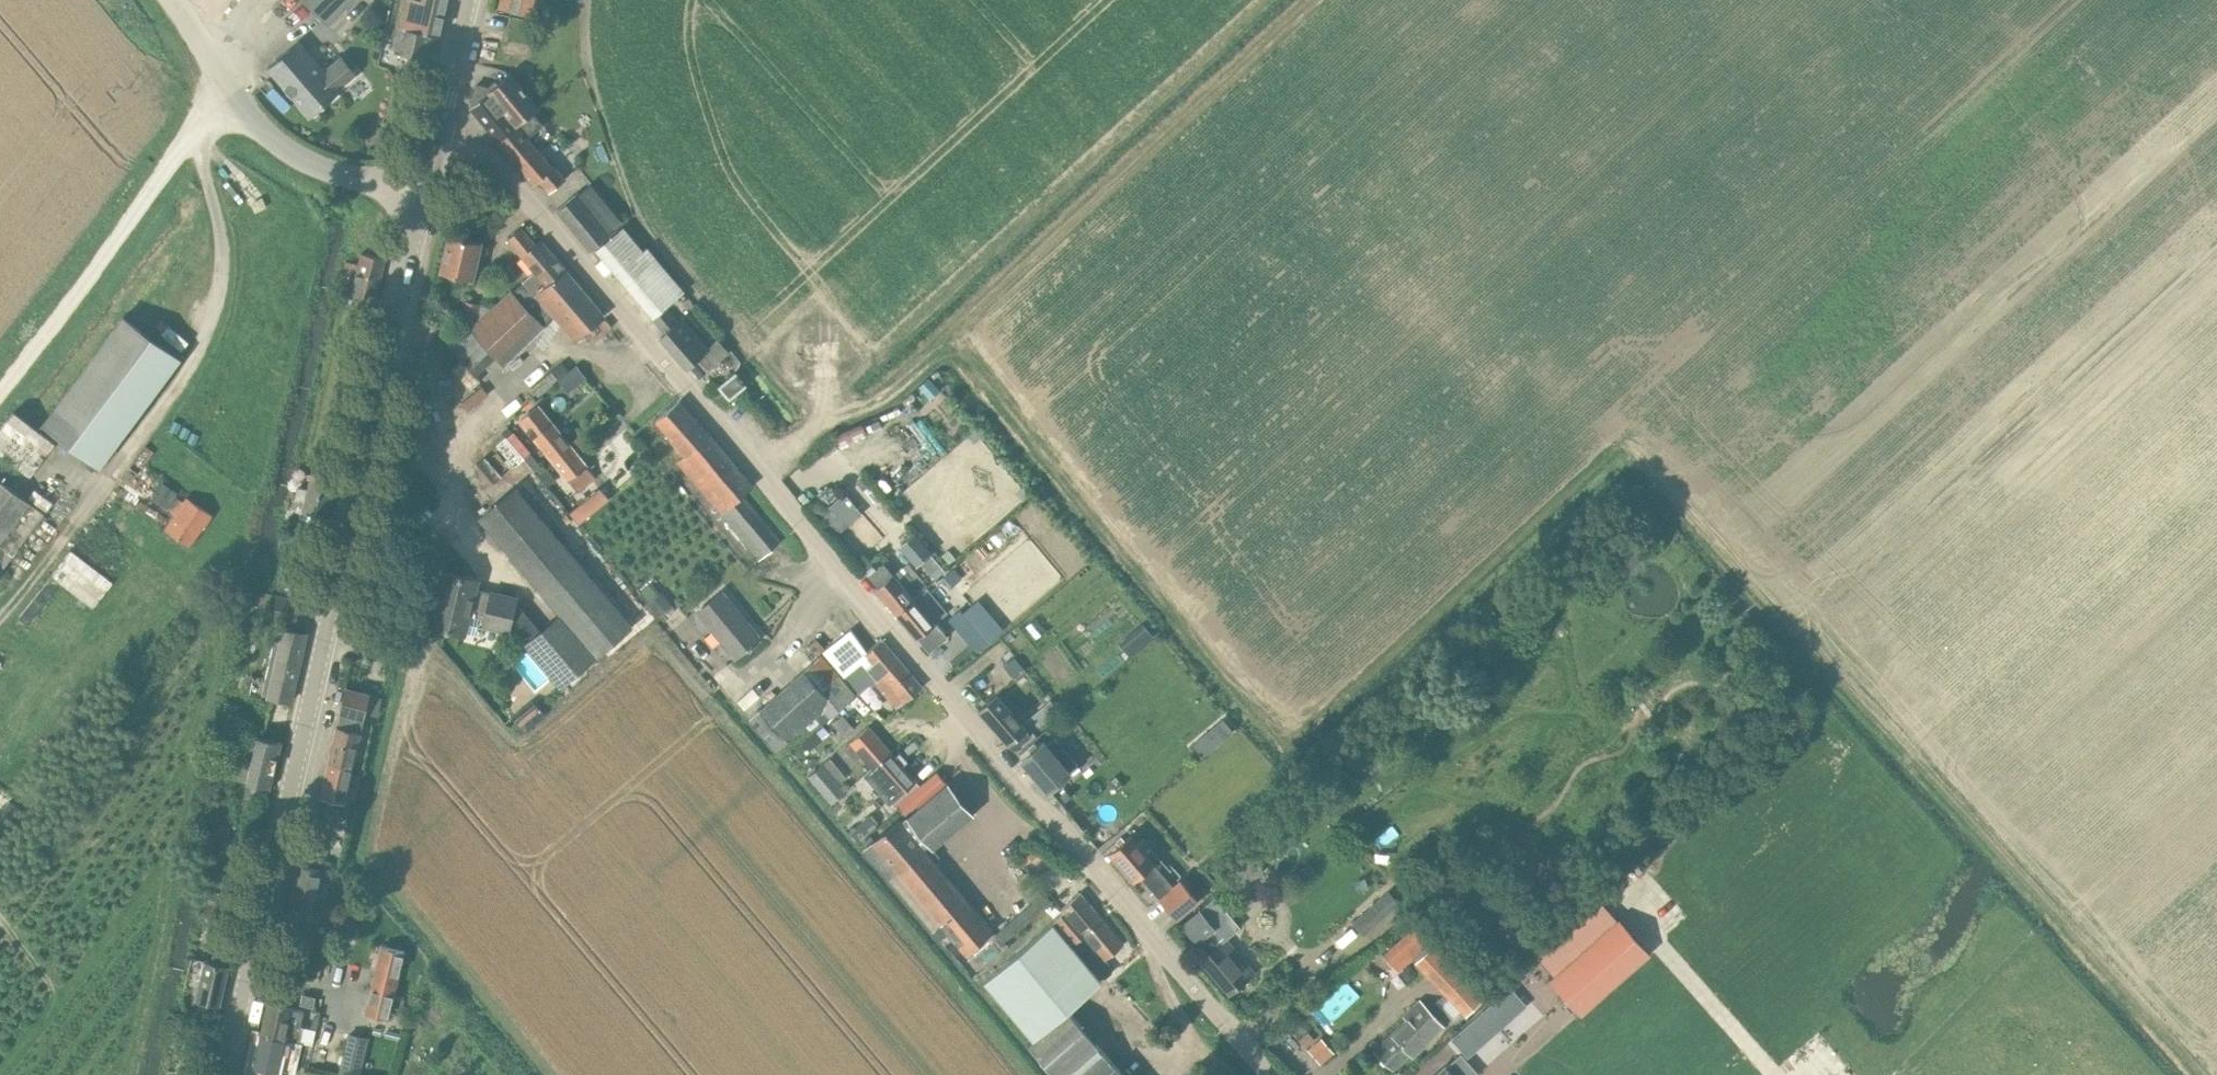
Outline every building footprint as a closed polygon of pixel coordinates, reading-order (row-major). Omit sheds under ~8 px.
[(325,24),(350,0),(303,0),(325,24)] [(394,49),(429,57),(434,33),(441,35),(449,0),(406,0),(394,49)] [(496,10),(508,12),(511,0),(498,0),(496,10)] [(267,66),(287,89),(309,114),(341,86),(356,74),(341,56),(325,70),(298,39),(267,66)] [(565,178),(563,176),(554,164),(552,166),(528,137),(543,124),(534,114),(519,126),(517,124),(537,105),(510,73),(492,88),(491,87),(477,83),(472,103),(472,104),(470,106),(532,183),(538,178),(549,191),(565,178)] [(576,191),(556,210),(589,251),(611,233),(576,191)] [(643,249),(623,226),(595,249),(665,331),(661,335),(688,367),(699,357),(709,369),(731,351),(719,337),(709,345),(684,315),(678,320),(666,306),(684,291),(646,246),(643,249)] [(470,328),(448,345),(462,360),(452,369),(471,389),(480,380),(477,376),(497,357),(503,364),(544,327),(545,327),(561,346),(572,337),(574,339),(604,312),(569,267),(566,269),(540,239),(536,242),(523,227),(508,240),(535,270),(511,291),(510,290),(475,323),(472,326),(470,328)] [(472,279),(481,241),(449,233),(440,272),(472,279)] [(345,260),(342,274),(356,277),(352,297),(375,302),(385,257),(362,252),(359,263),(345,260)] [(460,323),(471,325),(476,303),(466,300),(460,323)] [(475,323),(480,304),(476,303),(471,325),(472,326),(474,323),(475,323)] [(100,465),(129,425),(180,358),(123,315),(44,422),(100,465)] [(561,361),(531,388),(538,397),(569,370),(561,361)] [(729,397),(744,384),(735,374),(721,386),(729,397)] [(678,398),(656,420),(686,454),(677,462),(719,511),(720,512),(759,558),(764,554),(765,553),(780,539),(740,493),(754,481),(680,396),(678,398)] [(550,455),(567,442),(539,405),(522,419),(550,455)] [(598,413),(592,418),(598,425),(604,420),(598,413)] [(861,423),(834,435),(838,444),(865,433),(861,423)] [(502,450),(494,457),(507,472),(524,459),(523,458),(530,452),(531,452),(513,431),(506,438),(505,436),(497,443),(502,450)] [(567,442),(550,455),(568,479),(578,492),(596,478),(567,442)] [(834,443),(826,450),(832,457),(840,450),(834,443)] [(546,467),(537,474),(547,486),(556,480),(546,467)] [(293,506),(292,510),(303,512),(327,517),(335,477),(327,476),(311,472),(308,488),(297,486),(293,506)] [(44,513),(31,503),(0,480),(0,573),(44,513)] [(153,493),(151,497),(164,506),(168,509),(169,507),(176,512),(165,527),(191,545),(212,514),(186,497),(183,501),(177,496),(179,493),(162,481),(153,493)] [(869,483),(860,491),(880,514),(889,506),(869,483)] [(515,486),(478,518),(559,613),(541,629),(525,643),(561,685),(633,625),(515,486)] [(599,487),(568,511),(578,524),(609,499),(599,487)] [(844,493),(819,515),(837,535),(862,513),(844,493)] [(898,545),(917,566),(932,552),(914,531),(898,545)] [(297,536),(294,553),(306,556),(310,539),(297,536)] [(894,575),(894,574),(883,563),(868,576),(878,588),(876,589),(917,637),(934,622),(933,621),(944,611),(921,584),(919,585),(912,577),(903,567),(894,575)] [(952,568),(941,579),(949,588),(961,578),(952,568)] [(431,623),(430,627),(466,636),(467,633),(467,632),(480,635),(481,636),(483,625),(508,631),(508,630),(516,632),(525,643),(541,629),(535,622),(516,599),(516,598),(476,588),(479,578),(474,577),(443,569),(431,622),(431,623)] [(1039,587),(1029,594),(1037,604),(1046,596),(1039,587)] [(735,657),(761,636),(722,589),(696,611),(735,657)] [(660,618),(673,606),(661,591),(647,603),(660,618)] [(273,616),(296,620),(300,599),(277,595),(273,616)] [(975,605),(964,615),(974,627),(989,644),(1000,634),(975,605)] [(964,616),(951,626),(976,655),(988,644),(964,616)] [(262,693),(292,700),(307,633),(283,627),(280,640),(274,639),(262,693)] [(867,649),(849,629),(823,651),(843,675),(844,674),(859,693),(873,680),(896,707),(922,686),(881,637),(867,649)] [(816,638),(807,646),(816,656),(825,648),(816,638)] [(1124,639),(1118,644),(1128,656),(1134,651),(1124,639)] [(784,688),(761,707),(789,739),(789,740),(816,717),(823,724),(847,703),(857,695),(822,655),(816,660),(784,688)] [(1014,656),(1003,666),(1015,679),(1026,670),(1014,656)] [(336,725),(328,760),(352,765),(369,693),(345,688),(339,713),(343,714),(341,726),(336,725)] [(997,695),(979,710),(1008,743),(1007,744),(1013,750),(1032,735),(1044,724),(1034,713),(1022,723),(997,695)] [(222,701),(219,716),(235,719),(239,704),(222,701)] [(1068,711),(1057,722),(1065,732),(1077,721),(1068,711)] [(832,722),(844,736),(854,728),(842,714),(832,722)] [(873,767),(890,752),(869,727),(851,742),(851,741),(844,747),(855,760),(862,754),(873,767)] [(813,733),(803,743),(809,751),(820,741),(813,733)] [(246,782),(262,786),(271,788),(281,741),(257,735),(251,760),(235,757),(231,777),(246,781),(246,782)] [(1202,735),(1191,744),(1202,757),(1213,747),(1202,735)] [(1078,764),(1055,738),(1047,744),(1044,741),(1022,760),(1048,790),(1070,771),(1078,764)] [(890,752),(873,767),(865,773),(890,801),(914,780),(890,752)] [(344,799),(352,765),(328,760),(321,794),(344,799)] [(832,803),(846,790),(822,763),(808,776),(832,803)] [(945,784),(944,782),(935,772),(897,804),(908,816),(907,817),(933,847),(973,812),(947,782),(945,784)] [(868,810),(848,826),(859,839),(878,823),(868,810)] [(993,930),(899,818),(873,840),(872,840),(863,848),(939,939),(948,932),(966,953),(993,930)] [(1172,884),(1154,863),(1130,834),(1109,852),(1134,880),(1141,874),(1160,897),(1177,917),(1197,899),(1180,878),(1172,884)] [(1030,844),(1017,854),(1025,864),(1038,854),(1030,844)] [(314,895),(320,870),(298,865),(287,914),(319,922),(325,897),(314,895)] [(217,884),(239,888),(241,875),(220,872),(217,884)] [(1364,934),(1399,902),(1388,889),(1352,921),(1364,934)] [(1004,941),(1052,901),(1045,892),(997,932),(1004,941)] [(1074,941),(1102,918),(1081,892),(1053,916),(1074,941)] [(1199,909),(1182,924),(1197,942),(1208,954),(1201,960),(1230,994),(1255,973),(1227,938),(1226,938),(1240,926),(1214,896),(1199,909)] [(1509,915),(1495,928),(1520,956),(1534,943),(1509,915)] [(1102,918),(1074,941),(1105,979),(1113,972),(1107,965),(1109,963),(1105,959),(1123,944),(1102,918)] [(1581,1014),(1649,953),(1618,918),(1550,979),(1581,1014)] [(1067,1009),(1100,980),(1050,923),(984,981),(1034,1038),(1028,1043),(1056,1074),(1124,1074),(1067,1009)] [(1414,926),(1384,954),(1393,964),(1396,967),(1426,940),(1423,937),(1414,926)] [(297,969),(303,938),(292,936),(285,966),(297,969)] [(381,945),(370,993),(365,1012),(388,1017),(394,1019),(396,1014),(389,1012),(390,1006),(402,1009),(405,994),(394,992),(404,950),(381,945)] [(1432,945),(1414,961),(1426,974),(1444,957),(1432,945)] [(204,959),(197,991),(195,998),(220,1004),(231,952),(214,948),(211,961),(204,959)] [(318,965),(306,961),(304,970),(316,973),(318,965)] [(1465,979),(1447,996),(1465,1015),(1483,999),(1465,979)] [(1452,1038),(1450,1038),(1464,1054),(1523,1002),(1510,986),(1474,1018),(1452,1038)] [(299,1004),(313,1007),(316,997),(302,994),(299,1004)] [(266,1001),(260,1034),(276,1037),(284,1039),(300,1042),(300,1041),(303,1026),(301,1024),(303,1010),(292,1007),(292,1006),(266,1001)] [(1412,1055),(1443,1025),(1419,1001),(1407,1013),(1408,1015),(1375,1048),(1394,1067),(1409,1052),(1412,1055)] [(350,1032),(339,1073),(347,1074),(359,1074),(369,1037),(350,1032)] [(260,1034),(253,1067),(277,1072),(289,1074),(294,1071),(296,1062),(300,1042),(284,1039),(276,1037),(260,1034)] [(1320,1039),(1307,1050),(1320,1064),(1332,1052),(1320,1039)] [(1461,1053),(1446,1067),(1444,1065),(1433,1074),(1476,1074),(1479,1073),(1461,1053)]
